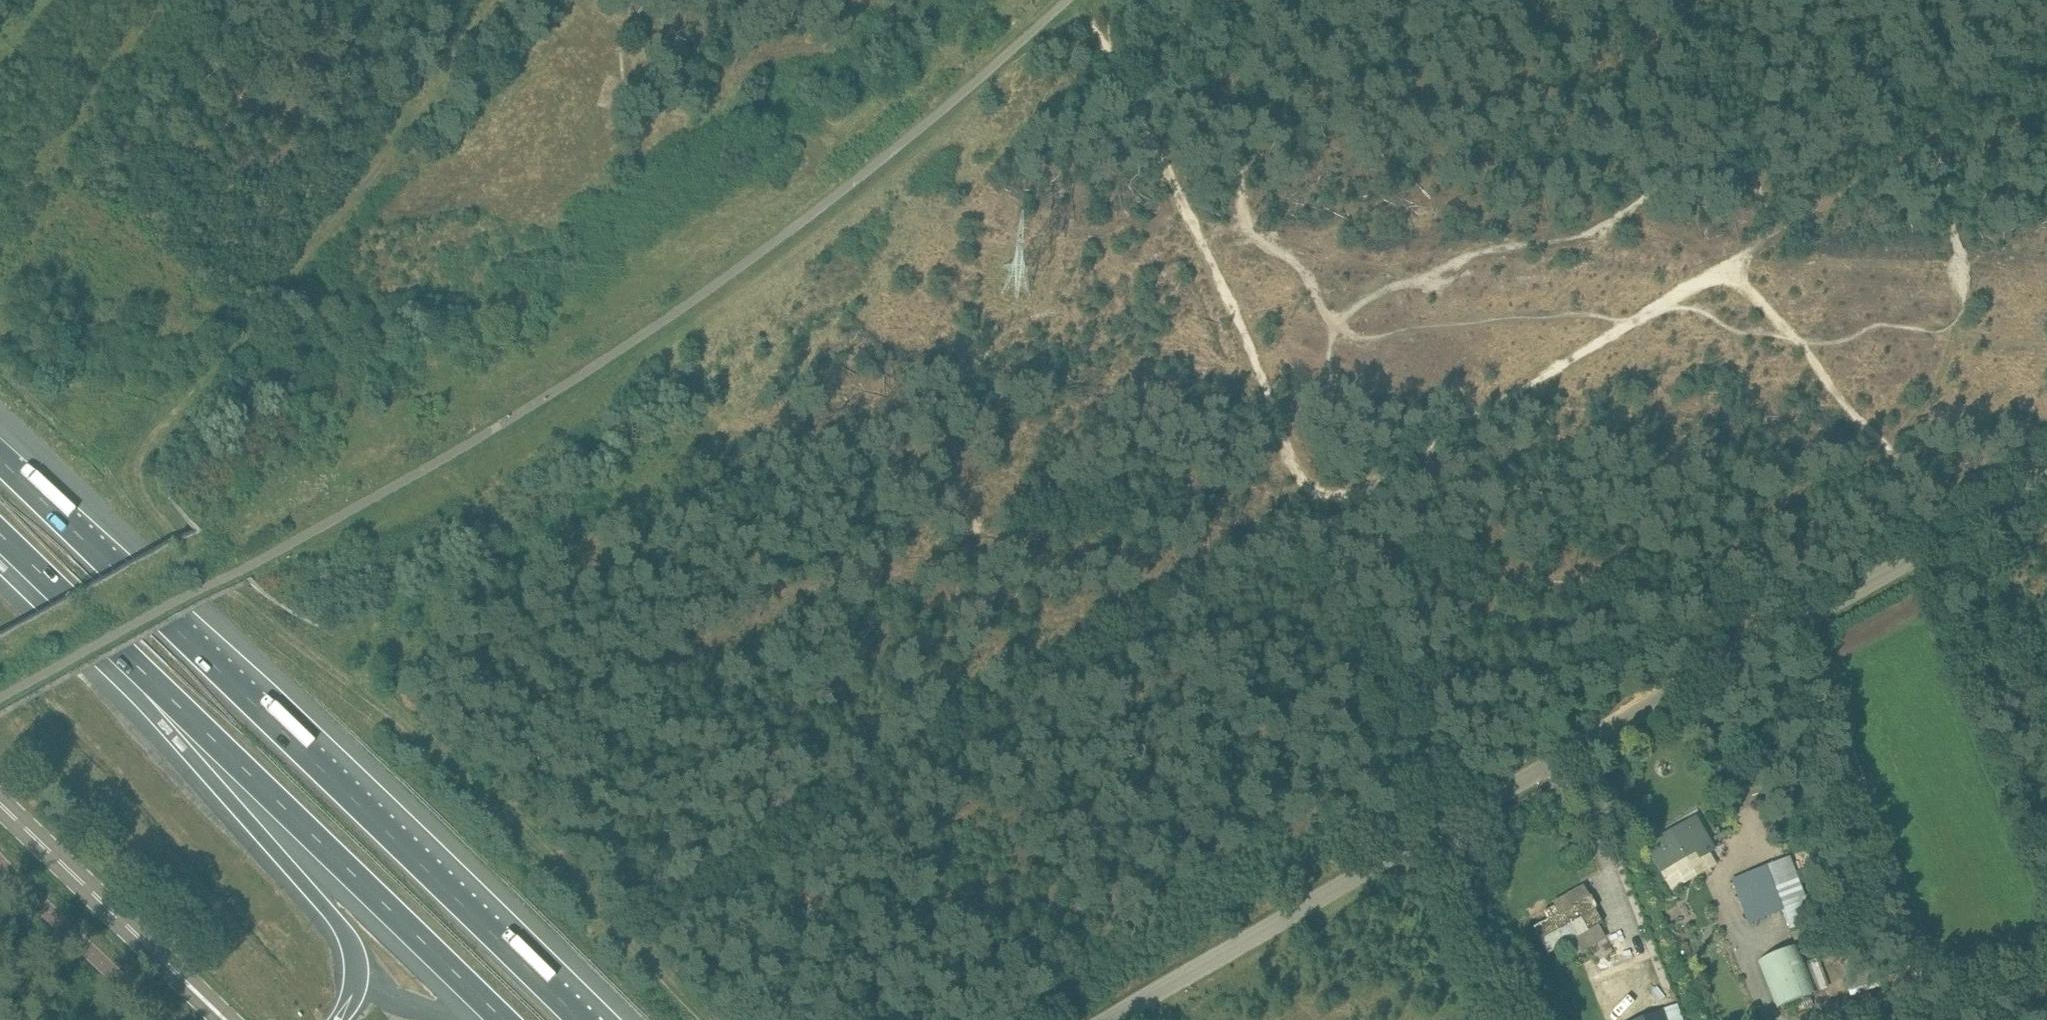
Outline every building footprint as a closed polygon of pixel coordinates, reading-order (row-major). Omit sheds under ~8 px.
[(1687,823),(1647,846),(1672,890),(1713,867),(1701,846),(1709,842),(1700,827),(1692,832),(1687,823)] [(1790,857),(1732,872),(1742,914),(1801,899),(1790,857)] [(1554,906),(1543,912),(1547,919),(1534,926),(1541,939),(1550,955),(1602,926),(1593,910),(1595,908),(1583,886),(1552,903),(1554,906)] [(1776,1007),(1817,992),(1800,944),(1759,960),(1776,1007)] [(1878,981),(1874,969),(1845,979),(1849,991),(1878,981)] [(1635,1019),(1664,1019),(1660,1011),(1635,1019)]
